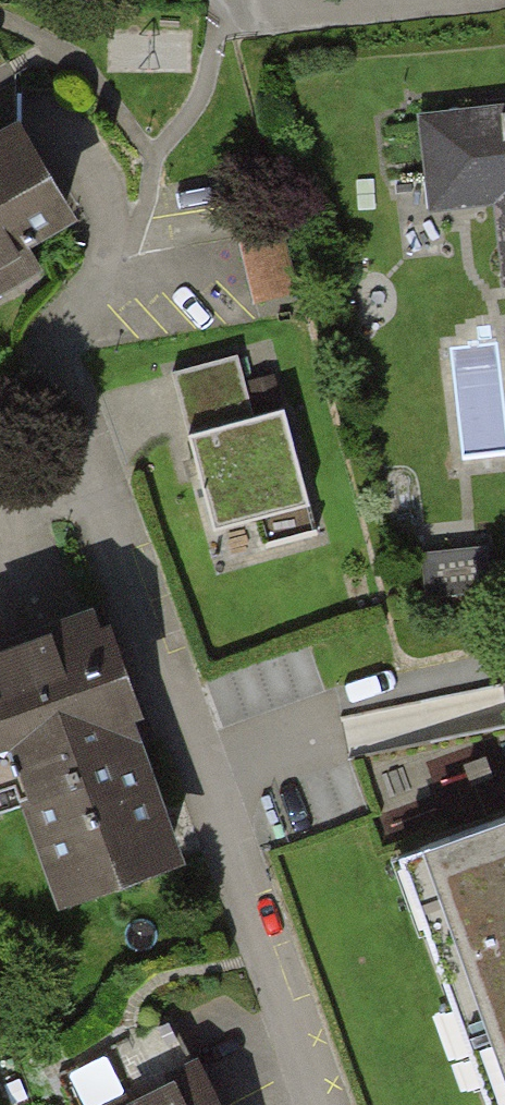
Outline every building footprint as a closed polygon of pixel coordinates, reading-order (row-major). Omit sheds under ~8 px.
[(405,106),(417,208),(485,200),(495,287),(504,286),(504,94),(405,106)] [(56,226),(0,133),(0,259),(56,226)] [(166,384),(179,437),(247,420),(234,367),(166,384)] [(321,536),(289,409),(247,420),(179,437),(211,564),(321,536)] [(0,605),(0,805),(29,795),(60,883),(186,839),(92,573),(0,605)] [(398,838),(401,847),(462,1025),(504,1010),(504,801),(398,838)] [(462,1025),(490,1104),(504,1104),(504,1010),(462,1025)] [(58,1071),(76,1104),(228,1104),(195,1042),(186,1047),(169,1014),(58,1071)]
